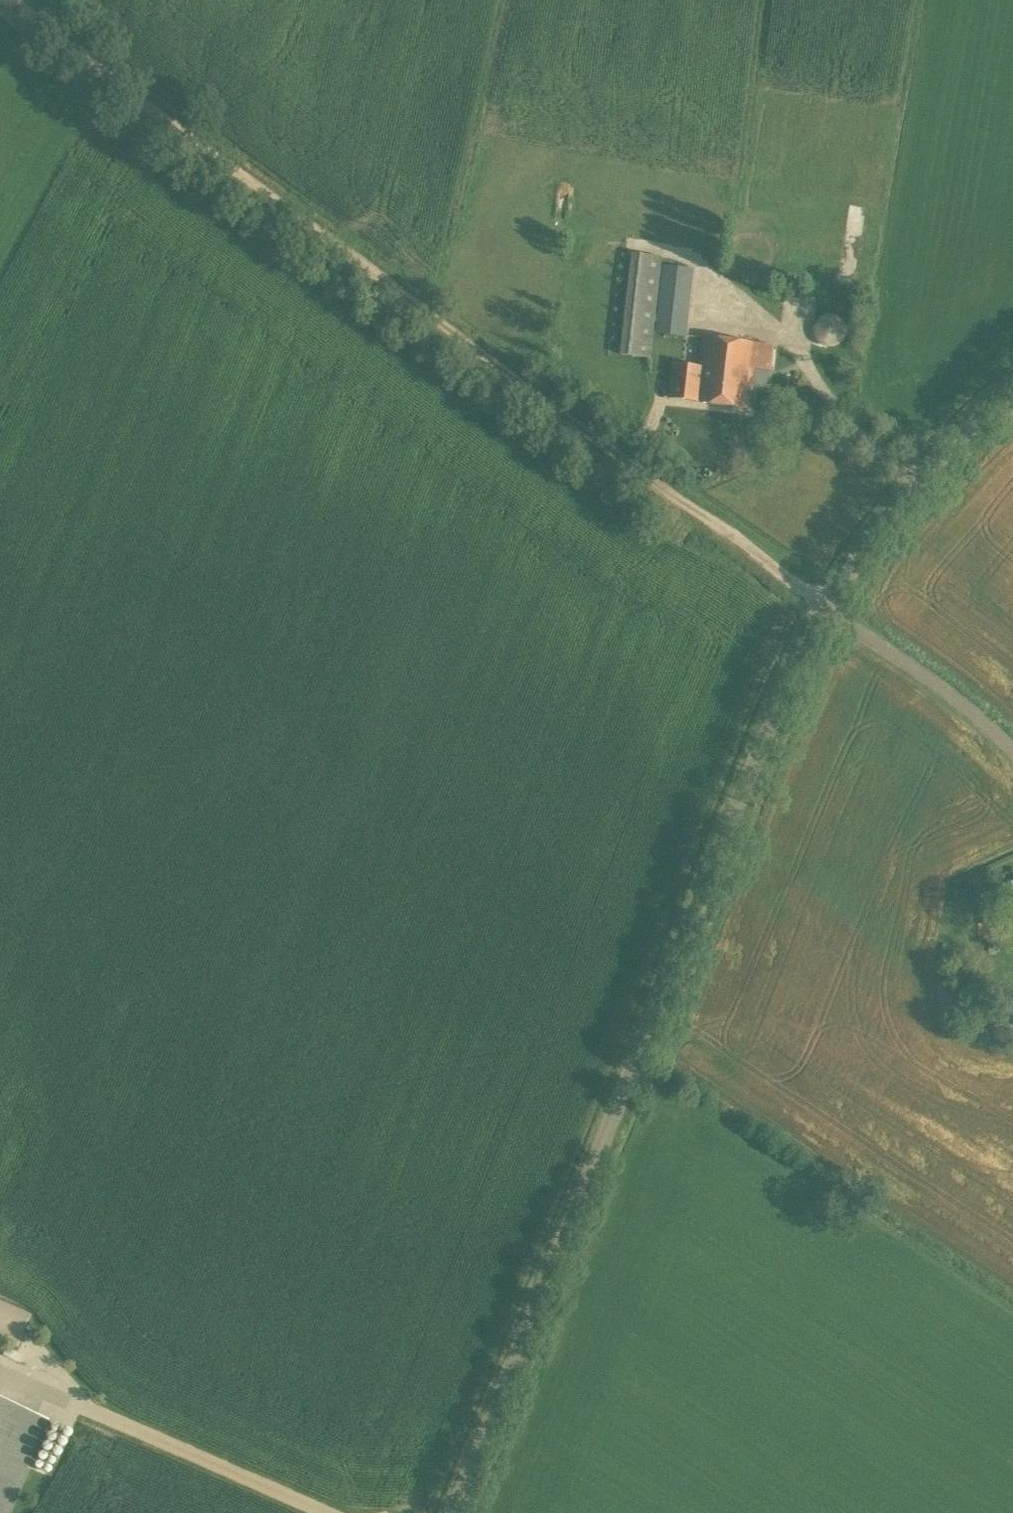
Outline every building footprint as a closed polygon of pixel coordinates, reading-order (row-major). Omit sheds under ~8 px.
[(650,359),(662,257),(632,254),(620,355),(650,359)] [(658,307),(655,333),(684,337),(688,311),(658,307)] [(773,370),(776,347),(703,339),(700,368),(676,366),(673,398),(749,407),(754,368),(773,370)]
